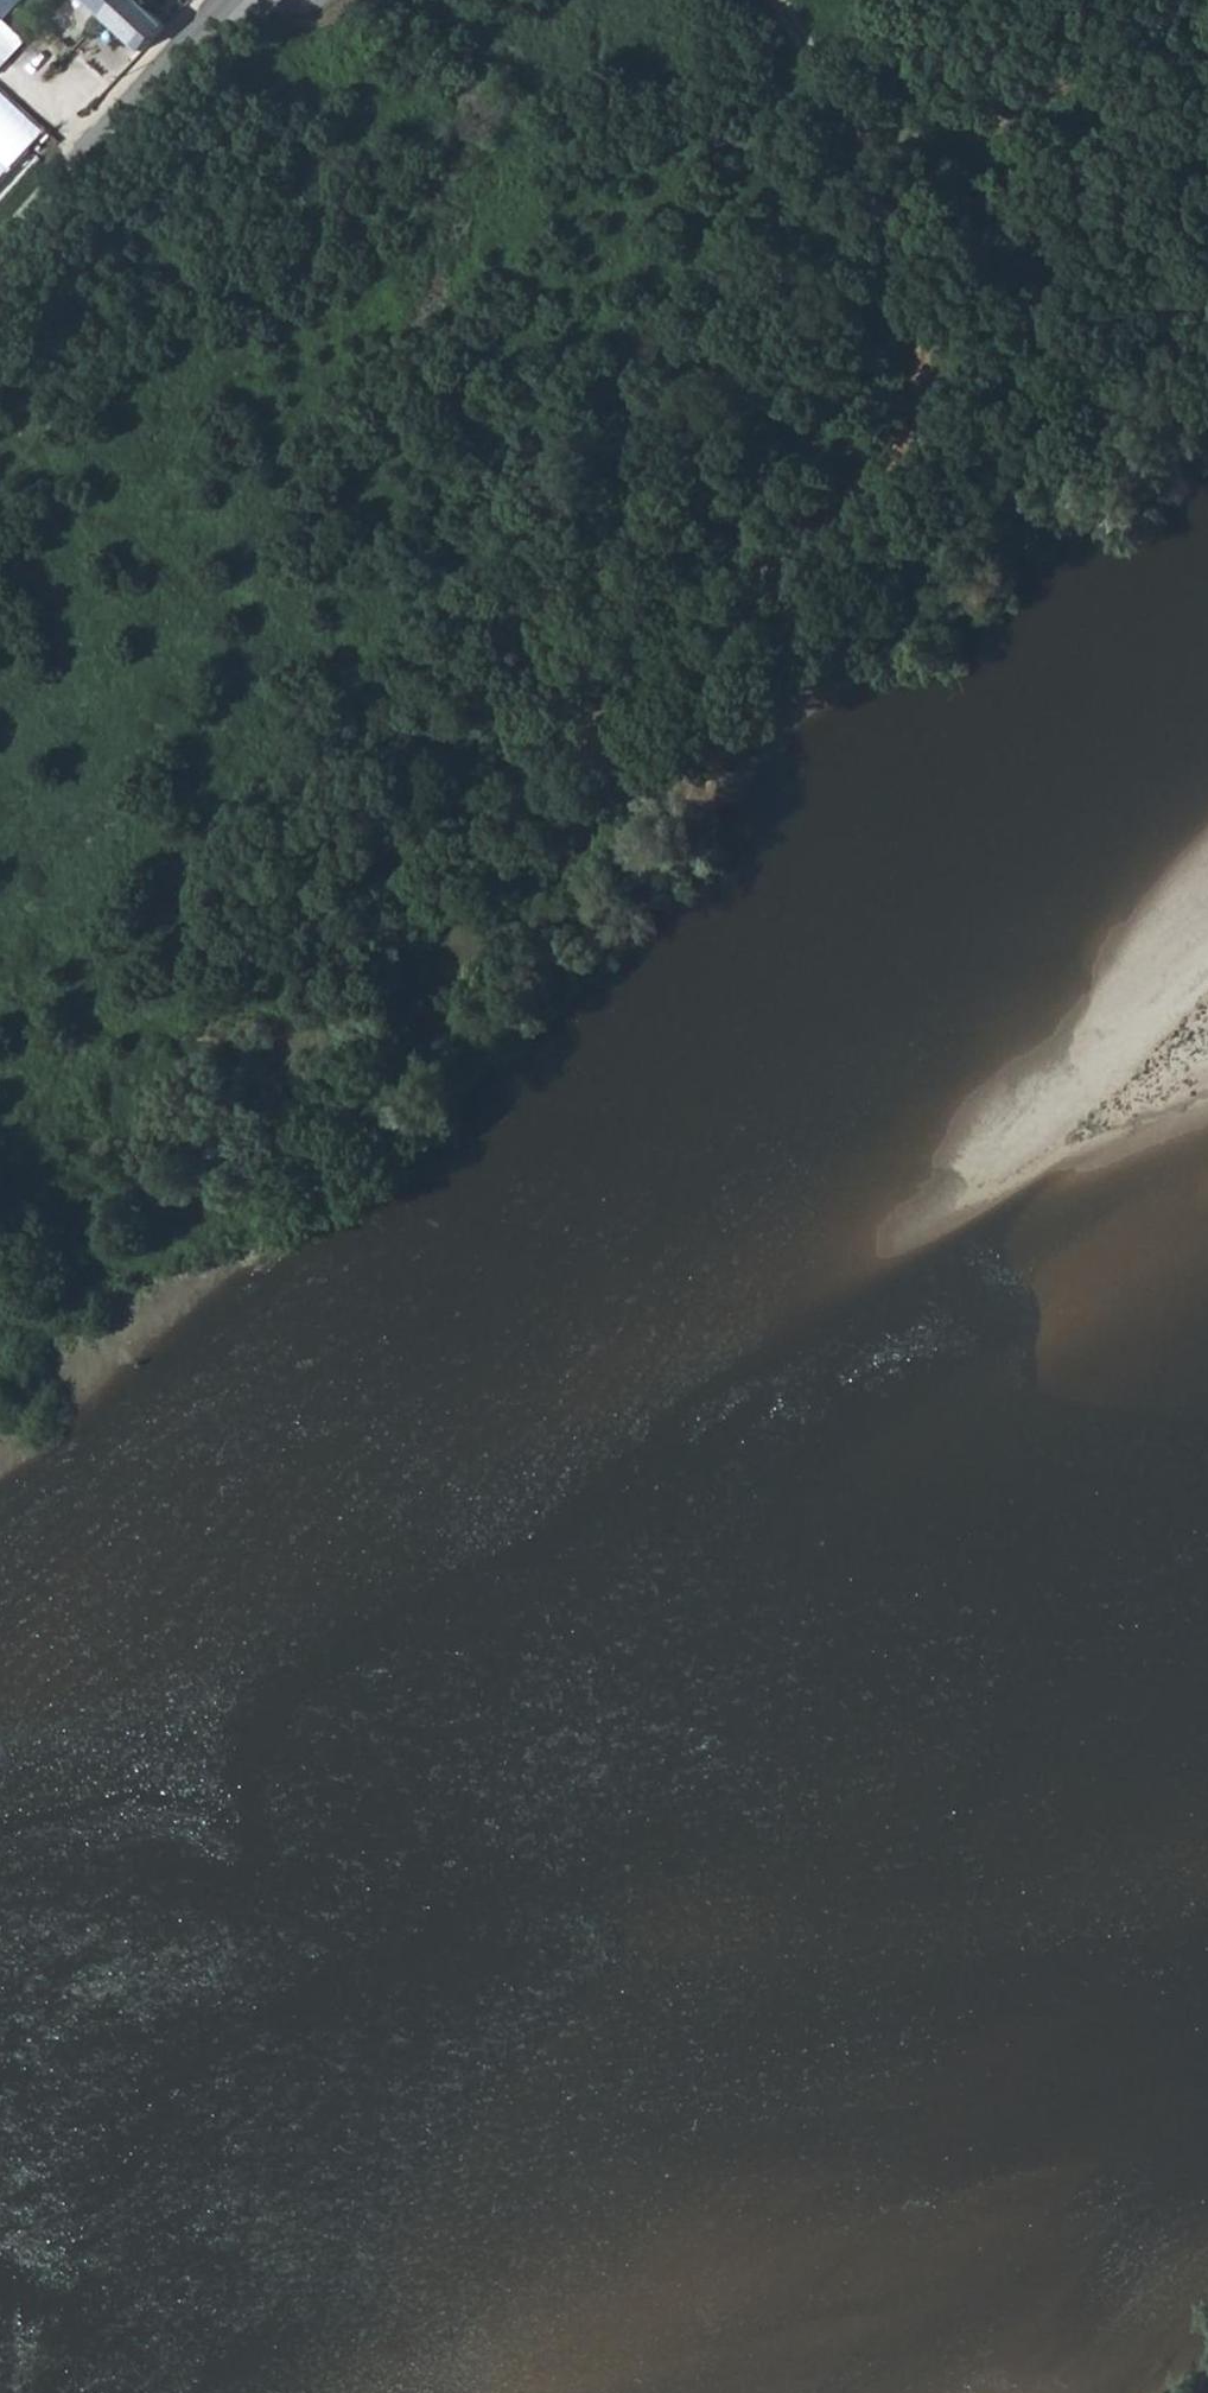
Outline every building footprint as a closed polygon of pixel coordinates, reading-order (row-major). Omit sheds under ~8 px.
[(93,11),(103,0),(82,0),(93,11)] [(93,11),(131,48),(152,27),(125,0),(103,0),(93,11)]
